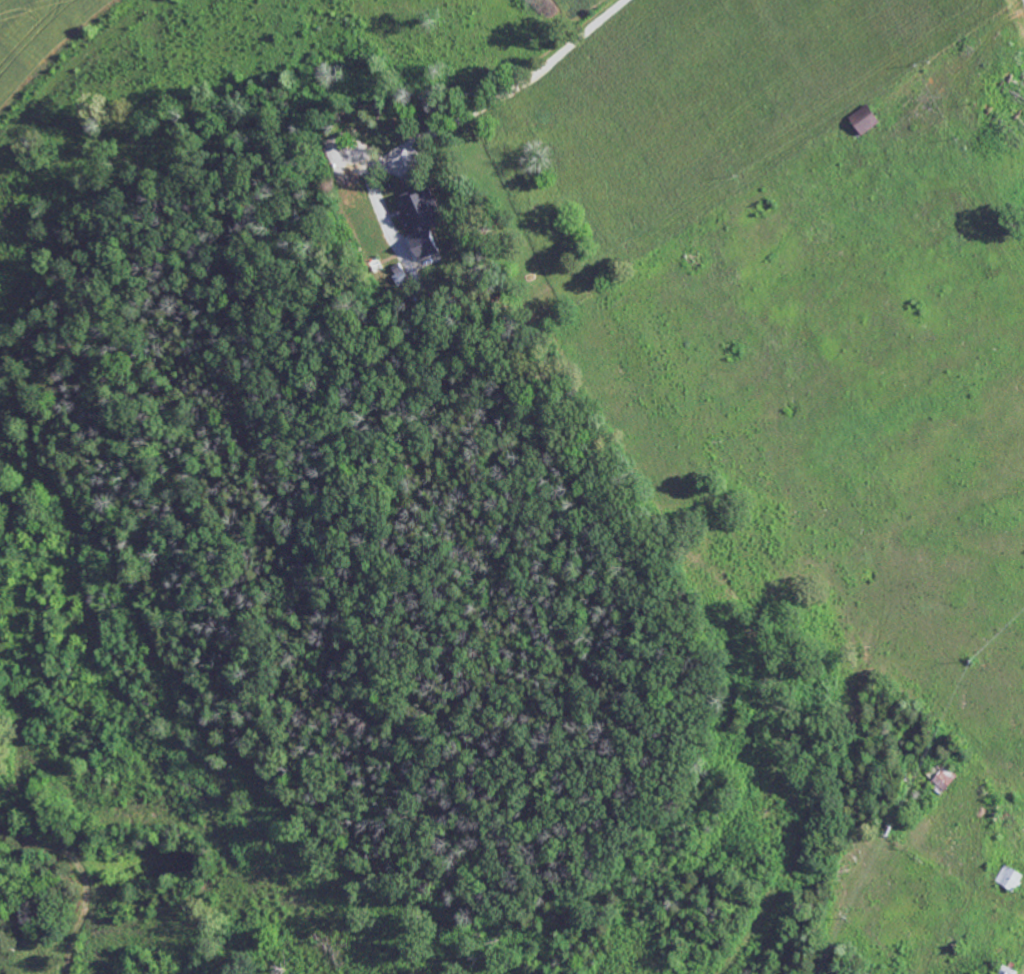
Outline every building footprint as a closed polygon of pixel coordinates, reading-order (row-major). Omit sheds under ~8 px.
[(864,119),(857,123),(864,136),(884,124),(872,105),(860,112),(864,119)] [(392,271),(403,286),(413,279),(401,264),(392,271)]
